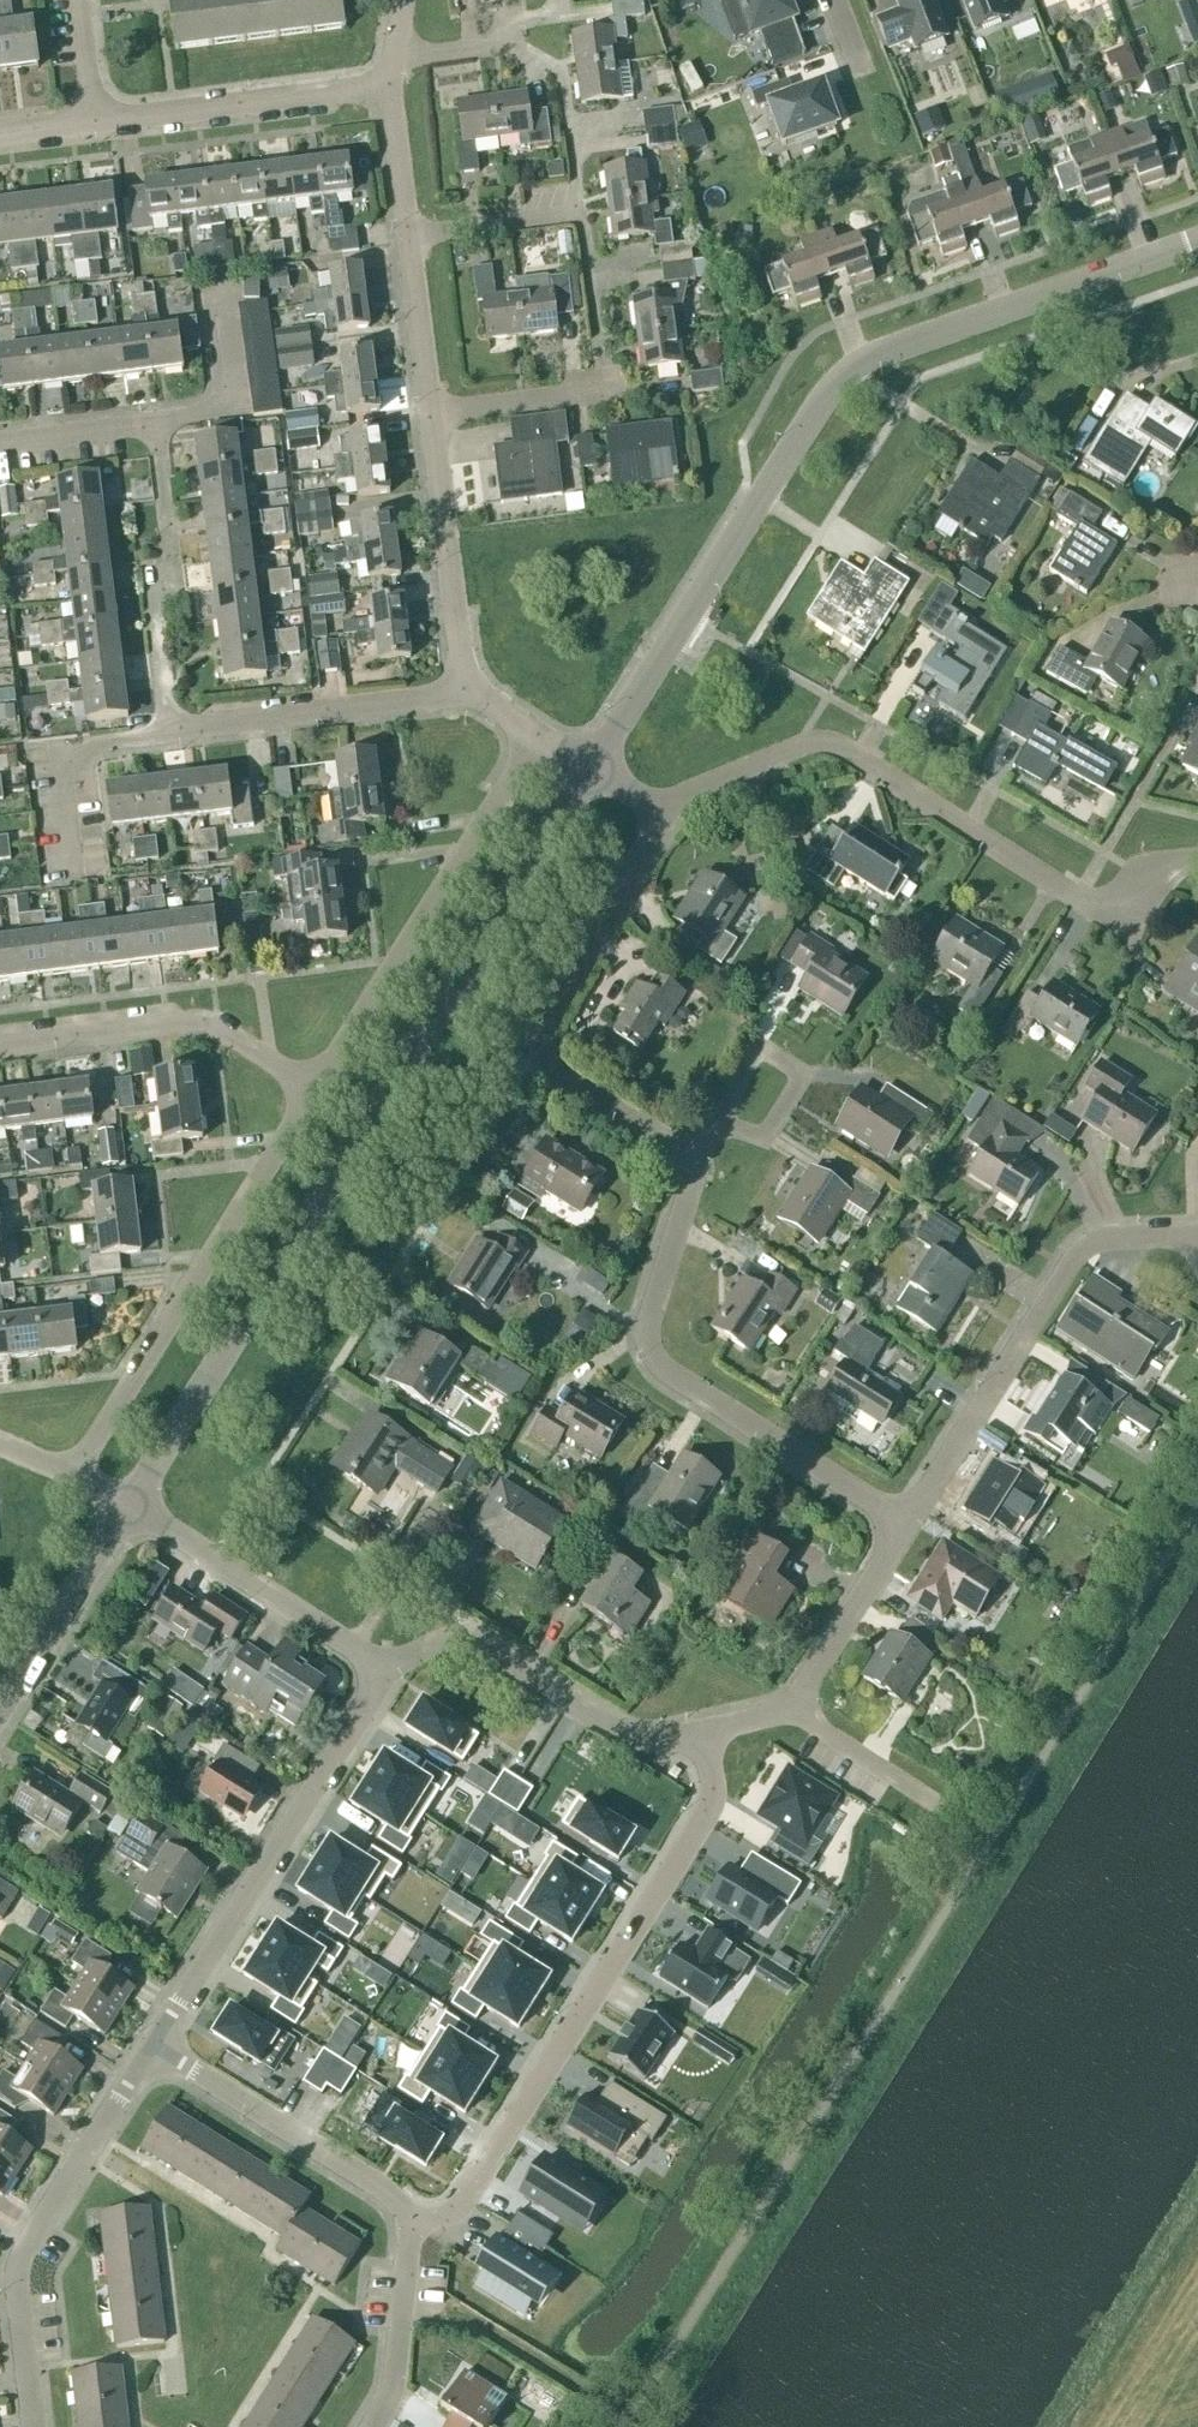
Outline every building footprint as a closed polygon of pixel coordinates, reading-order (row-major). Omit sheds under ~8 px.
[(249,42),(243,0),(221,0),(201,3),(206,47),(249,42)] [(280,38),(275,0),(243,0),(249,42),(280,38)] [(315,33),(310,0),(275,0),(280,38),(315,33)] [(315,33),(345,30),(341,0),(310,0),(315,33)] [(644,17),(642,0),(624,0),(611,2),(613,21),(624,20),(644,17)] [(752,34),(760,31),(773,65),(803,54),(804,55),(805,55),(786,0),(739,0),(752,34)] [(916,50),(947,38),(932,0),(904,0),(897,3),(901,11),(877,21),(888,49),(912,40),(916,50)] [(975,31),(1006,19),(1000,4),(1010,0),(963,0),(975,31)] [(1181,5),(1196,44),(1197,44),(1197,11),(1194,0),(1193,0),(1181,5)] [(0,3),(0,24),(6,72),(38,68),(32,22),(14,24),(11,2),(8,2),(0,3)] [(175,51),(206,47),(201,3),(169,6),(175,51)] [(624,20),(613,21),(605,25),(607,32),(572,37),(577,71),(616,66),(613,41),(627,39),(624,20)] [(1127,45),(1120,48),(1125,59),(1131,56),(1127,45)] [(616,66),(577,71),(581,105),(621,100),(621,99),(633,97),(629,64),(616,66)] [(1181,66),(1170,70),(1173,81),(1184,78),(1181,66)] [(1050,78),(996,97),(1004,118),(1057,98),(1050,78)] [(818,87),(793,97),(788,82),(751,95),(756,111),(768,106),(783,146),(837,126),(836,124),(841,122),(834,103),(829,104),(828,102),(824,103),(818,87)] [(1109,93),(1095,98),(1099,110),(1114,105),(1109,93)] [(492,99),(498,139),(519,136),(520,148),(549,144),(547,130),(545,111),(529,113),(526,94),(492,99)] [(475,142),(498,139),(492,99),(458,103),(463,141),(456,142),(460,174),(479,172),(475,142)] [(683,108),(673,109),(674,117),(675,128),(690,126),(683,108)] [(644,132),(675,128),(674,117),(673,109),(642,113),(644,132)] [(928,112),(914,117),(922,138),(936,133),(928,112)] [(1034,118),(1023,121),(1030,143),(1041,140),(1034,118)] [(1122,131),(1107,136),(1121,177),(1135,172),(1141,188),(1164,180),(1159,163),(1177,157),(1168,131),(1149,138),(1144,123),(1122,131)] [(699,124),(680,131),(688,153),(707,146),(699,124)] [(675,128),(644,132),(647,151),(677,147),(675,128)] [(557,129),(547,130),(549,144),(559,143),(557,129)] [(1073,164),(1055,171),(1064,196),(1082,190),(1087,207),(1111,198),(1106,183),(1121,177),(1107,136),(1068,150),(1073,164)] [(955,143),(948,146),(950,152),(951,152),(950,151),(957,149),(955,143)] [(957,149),(950,151),(951,152),(957,170),(970,165),(963,146),(957,149)] [(946,148),(928,154),(932,165),(950,159),(946,148)] [(338,212),(336,212),(334,198),(351,196),(349,180),(347,160),(317,163),(324,214),(326,230),(343,228),(341,213),(338,214),(338,212)] [(293,203),(308,201),(310,216),(324,214),(317,163),(289,167),(293,203)] [(609,205),(648,200),(644,166),(604,171),(609,205)] [(265,207),(266,207),(293,203),(289,167),(260,171),(265,207)] [(236,210),(251,209),(253,223),(266,222),(265,207),(260,171),(232,174),(236,210)] [(212,245),(226,244),(221,212),(236,210),(232,174),(203,178),(208,214),(209,229),(212,245)] [(945,193),(922,201),(927,215),(909,221),(918,247),(936,241),(942,257),(966,249),(960,233),(975,228),(961,187),(957,176),(941,182),(945,193)] [(369,177),(349,180),(351,196),(371,193),(369,177)] [(179,218),(195,216),(197,230),(209,229),(208,214),(203,178),(174,181),(179,218)] [(151,221),(166,219),(167,234),(181,232),(179,218),(174,181),(145,185),(147,196),(127,199),(128,201),(132,233),(152,231),(151,221)] [(977,181),(961,187),(975,228),(990,223),(996,239),(1019,230),(1013,214),(1032,207),(1023,182),(982,196),(977,181)] [(78,194),(87,262),(100,261),(97,238),(116,236),(110,190),(78,194)] [(73,264),(87,262),(78,194),(46,198),(52,244),(70,241),(73,264)] [(52,244),(46,198),(15,201),(24,270),(37,269),(34,246),(52,244)] [(661,266),(691,261),(689,244),(673,246),(670,222),(652,225),(648,200),(609,205),(613,240),(653,235),(655,248),(658,248),(661,266)] [(24,270),(15,201),(0,203),(0,250),(7,249),(10,272),(24,270)] [(128,201),(124,201),(128,234),(132,233),(128,201)] [(341,254),(341,253),(358,251),(355,227),(343,228),(326,230),(327,238),(329,255),(331,255),(341,254)] [(832,232),(816,238),(830,279),(845,274),(851,289),(874,281),(868,265),(887,258),(878,233),(837,247),(832,232)] [(315,239),(317,257),(329,255),(327,238),(315,239)] [(792,291),(797,308),(821,300),(815,284),(830,279),(816,238),(800,243),(805,258),(764,272),(773,298),(792,291)] [(215,269),(234,267),(231,243),(226,244),(212,245),(215,270),(215,269)] [(281,244),(270,245),(272,262),(284,261),(281,244)] [(195,272),(215,270),(212,245),(192,248),(195,272)] [(260,264),(272,262),(270,245),(258,247),(260,264)] [(174,275),(186,273),(184,256),(172,258),(174,275)] [(638,335),(678,330),(677,323),(688,283),(694,282),(694,281),(692,263),(691,261),(661,266),(663,285),(662,285),(663,297),(633,301),(638,335)] [(707,261),(692,263),(694,281),(709,279),(710,278),(708,261),(707,261)] [(98,265),(89,266),(91,279),(100,278),(98,265)] [(524,336),(517,282),(515,282),(517,297),(495,299),(491,267),(472,270),(477,303),(484,303),(489,340),(524,336)] [(314,305),(365,299),(362,269),(330,273),(332,290),(313,293),(314,305)] [(289,287),(287,271),(267,273),(270,289),(289,287)] [(517,282),(524,336),(557,332),(555,313),(573,311),(568,278),(547,280),(547,278),(517,282)] [(242,303),(258,303),(258,281),(242,281),(242,303)] [(86,326),(83,304),(81,287),(68,288),(73,328),(86,326)] [(50,292),(44,292),(46,309),(52,308),(50,292)] [(146,319),(156,318),(153,295),(143,297),(146,319)] [(0,298),(0,317),(11,316),(10,313),(12,313),(9,297),(0,298)] [(146,319),(143,297),(130,298),(133,320),(146,319)] [(335,315),(338,333),(369,329),(365,299),(314,305),(316,318),(335,315)] [(239,320),(268,316),(266,302),(237,306),(239,320)] [(83,304),(86,326),(96,325),(94,303),(83,304)] [(314,305),(304,307),(305,319),(316,318),(314,305)] [(23,312),(26,333),(36,332),(34,310),(23,312)] [(12,313),(10,313),(11,316),(13,335),(26,333),(23,312),(12,313)] [(241,334),(270,330),(268,316),(239,320),(241,334)] [(177,329),(161,331),(159,317),(156,318),(146,319),(148,333),(153,374),(184,370),(181,353),(200,350),(196,319),(176,322),(177,329)] [(134,335),(118,337),(123,378),(153,374),(148,333),(146,319),(133,320),(134,335)] [(243,348),(272,344),(270,330),(241,334),(243,348)] [(678,330),(638,335),(642,370),(683,364),(678,330)] [(275,336),(277,354),(309,350),(307,332),(275,336)] [(28,348),(26,333),(13,335),(15,350),(0,351),(0,374),(2,393),(33,389),(28,348)] [(93,381),(123,378),(118,337),(88,340),(93,381)] [(63,385),(93,381),(88,340),(58,344),(63,385)] [(33,389),(63,385),(58,344),(28,348),(33,389)] [(243,348),(245,362),(274,358),(272,344),(243,348)] [(311,368),(309,350),(277,354),(279,372),(311,368)] [(325,388),(376,381),(372,352),(341,356),(343,373),(323,375),(325,388)] [(275,371),(274,358),(245,362),(247,376),(275,371)] [(249,389),(277,385),(275,371),(247,376),(249,389)] [(692,394),(723,390),(720,371),(690,375),(692,394)] [(380,411),(376,381),(325,388),(326,400),(346,398),(348,415),(380,411)] [(279,399),(277,385),(249,389),(251,403),(279,399)] [(279,399),(251,403),(252,417),(281,413),(279,399)] [(1143,418),(1119,403),(1082,462),(1123,487),(1150,442),(1175,457),(1193,429),(1152,403),(1143,418)] [(284,416),(286,432),(318,428),(316,412),(284,416)] [(521,445),(494,449),(501,504),(526,501),(526,499),(561,495),(561,493),(560,493),(553,442),(567,441),(568,444),(569,444),(565,415),(510,423),(510,424),(518,423),(521,445)] [(614,487),(677,479),(670,427),(607,435),(614,487)] [(288,451),(293,451),(317,448),(315,432),(286,436),(288,451)] [(334,458),(335,470),(386,464),(382,434),(351,438),(353,455),(334,458)] [(580,470),(595,468),(591,436),(575,438),(580,470)] [(200,473),(241,467),(237,437),(196,442),(200,473)] [(254,466),(275,463),(274,452),(252,454),(254,466)] [(1064,455),(1057,468),(1067,474),(1074,462),(1064,455)] [(940,518),(933,530),(949,540),(957,528),(988,547),(993,539),(1000,543),(1039,482),(1010,463),(1009,464),(1000,479),(971,462),(938,516),(940,518)] [(275,463),(254,466),(255,478),(277,475),(275,463)] [(386,464),(335,470),(337,483),(356,480),(359,498),(390,494),(386,464)] [(1048,466),(1042,476),(1053,484),(1059,474),(1048,466)] [(241,467),(200,473),(203,502),(244,497),(241,467)] [(61,513),(102,508),(99,477),(58,482),(60,501),(44,503),(46,515),(61,513)] [(16,517),(12,488),(0,490),(0,509),(1,519),(16,517)] [(1059,490),(1052,502),(1055,504),(1061,508),(1068,496),(1059,490)] [(296,519),(331,514),(328,492),(293,497),(296,519)] [(1048,572),(1085,595),(1116,547),(1090,530),(1101,514),(1069,494),(1068,496),(1061,508),(1055,517),(1075,530),(1048,572)] [(261,526),(260,514),(246,516),(244,497),(203,502),(207,532),(248,527),(261,526)] [(46,515),(44,503),(23,506),(24,518),(46,515)] [(106,538),(102,508),(61,513),(65,543),(106,538)] [(290,511),(281,512),(282,523),(291,522),(290,511)] [(261,526),(282,523),(281,512),(260,514),(261,526)] [(331,514),(296,519),(299,538),(333,533),(331,514)] [(46,515),(24,518),(26,529),(47,526),(46,515)] [(346,553),(397,546),(393,517),(361,521),(350,523),(352,539),(344,540),(346,553)] [(282,523),(261,526),(262,537),(284,535),(282,523)] [(207,532),(211,562),(252,557),(248,527),(207,532)] [(69,573),(110,568),(106,538),(65,543),(67,561),(51,563),(53,575),(69,573)] [(346,554),(334,556),(336,571),(336,574),(362,572),(363,581),(400,576),(397,546),(346,553),(346,554)] [(325,572),(336,571),(334,556),(324,557),(325,572)] [(255,587),(252,557),(211,562),(214,592),(255,587)] [(909,584),(874,562),(864,578),(841,564),(807,618),(864,654),(909,584)] [(32,577),(53,575),(51,563),(30,566),(32,577)] [(113,598),(110,568),(69,573),(72,603),(113,598)] [(269,586),(290,583),(289,571),(267,574),(269,586)] [(963,573),(954,585),(980,601),(988,588),(963,573)] [(53,575),(32,577),(33,589),(54,586),(53,575)] [(336,580),(308,583),(308,584),(310,600),(338,596),(336,580)] [(290,583),(269,586),(270,597),(292,595),(290,583)] [(218,622),(259,617),(255,587),(214,592),(218,622)] [(334,597),(310,600),(308,600),(310,616),(345,612),(343,596),(334,597)] [(72,603),(75,621),(59,623),(60,634),(117,627),(113,598),(72,603)] [(372,603),(374,620),(342,624),(344,636),(356,635),(407,629),(403,599),(372,603)] [(966,628),(969,623),(946,609),(932,631),(945,640),(914,689),(925,695),(934,682),(949,693),(941,705),(964,719),(1005,653),(966,628)] [(260,622),(259,617),(218,622),(222,652),(263,647),(276,646),(274,634),(261,636),(260,622)] [(60,634),(59,623),(37,626),(38,627),(39,637),(60,634)] [(1120,691),(1146,644),(1109,624),(1087,665),(1058,649),(1045,674),(1085,697),(1096,678),(1120,691)] [(38,627),(24,628),(25,639),(28,639),(39,637),(38,627)] [(60,634),(62,646),(77,644),(80,662),(121,657),(117,627),(60,634)] [(411,659),(407,629),(356,635),(358,648),(377,645),(379,663),(411,659)] [(276,646),(297,643),(296,631),(274,634),(276,646)] [(60,634),(39,637),(40,649),(62,646),(60,634)] [(39,637),(28,639),(30,650),(40,649),(39,637)] [(341,671),(337,642),(316,645),(320,674),(341,671)] [(299,655),(297,643),(276,646),(277,657),(299,655)] [(263,647),(222,652),(225,683),(266,678),(264,659),(277,657),(276,646),(263,647)] [(80,662),(83,692),(124,687),(121,657),(80,662)] [(46,697),(68,694),(66,683),(45,686),(46,697)] [(128,718),(124,687),(83,692),(68,694),(69,706),(69,707),(85,705),(87,723),(128,718)] [(1035,693),(1029,703),(1050,715),(1056,704),(1035,693)] [(68,694),(46,697),(48,709),(69,706),(68,694)] [(29,699),(22,700),(23,714),(24,714),(30,713),(29,699)] [(1029,703),(1010,736),(1026,745),(1014,767),(1044,785),(1054,768),(1058,770),(1059,767),(1102,791),(1115,768),(1068,742),(1066,746),(1041,731),(1050,715),(1029,703)] [(0,708),(0,723),(16,721),(14,706),(0,708)] [(1189,744),(1194,747),(1182,767),(1197,776),(1197,729),(1189,744)] [(339,794),(380,789),(375,755),(335,760),(339,794)] [(276,801),(292,800),(288,770),(272,772),(276,801)] [(197,777),(202,818),(231,815),(233,829),(253,827),(249,788),(230,791),(228,773),(197,777)] [(172,822),(202,818),(197,777),(167,781),(172,822)] [(142,826),(172,822),(167,781),(137,785),(142,826)] [(111,829),(142,826),(137,785),(106,788),(111,829)] [(380,789),(339,794),(328,796),(332,829),(316,831),(318,847),(364,841),(362,826),(384,823),(380,789)] [(831,864),(893,904),(906,882),(899,878),(908,863),(854,829),(841,849),(825,838),(804,871),(821,881),(831,864)] [(204,833),(206,854),(217,852),(214,831),(204,833)] [(194,855),(206,854),(204,833),(192,834),(194,855)] [(8,849),(7,837),(0,838),(0,850),(8,849)] [(144,840),(147,861),(158,860),(155,838),(144,840)] [(135,863),(147,861),(144,840),(131,841),(135,863)] [(9,861),(8,849),(0,850),(0,862),(9,861)] [(292,910),(342,903),(338,870),(316,873),(314,859),(272,865),(274,880),(288,878),(292,910)] [(721,966),(737,942),(722,933),(743,900),(704,876),(676,920),(704,938),(696,950),(721,966)] [(178,878),(166,879),(167,890),(179,889),(178,878)] [(254,910),(252,891),(238,892),(240,912),(254,910)] [(183,918),(188,958),(219,954),(211,893),(196,895),(199,916),(183,918)] [(28,897),(15,898),(18,917),(31,916),(28,897)] [(166,920),(163,899),(150,901),(158,962),(188,958),(183,918),(166,920)] [(138,902),(140,924),(123,926),(129,966),(158,962),(150,901),(138,902)] [(342,903),(292,910),(292,911),(293,922),(294,925),(305,924),(308,943),(347,938),(342,903)] [(104,907),(91,908),(99,970),(129,966),(123,926),(106,928),(104,907)] [(69,974),(99,970),(91,908),(78,910),(80,931),(63,933),(69,974)] [(292,911),(281,913),(282,923),(293,922),(292,911)] [(233,940),(229,912),(214,914),(218,942),(233,940)] [(39,978),(69,974),(63,933),(46,936),(43,914),(31,916),(39,978)] [(243,916),(241,916),(246,951),(261,949),(257,914),(243,916)] [(31,916),(18,917),(21,939),(4,941),(9,982),(39,978),(31,916)] [(974,1021),(996,986),(984,978),(1001,950),(956,922),(933,961),(973,986),(957,1011),(974,1021)] [(842,1018),(867,979),(831,956),(833,952),(811,937),(791,967),(807,977),(798,992),(842,1018)] [(0,941),(0,983),(9,982),(4,941),(0,941)] [(1196,943),(1165,991),(1197,1012),(1197,945),(1196,943)] [(686,995),(657,976),(648,990),(637,983),(619,1011),(625,1015),(613,1033),(641,1051),(658,1024),(664,1028),(686,995)] [(1007,1024),(1020,1032),(1025,1036),(1034,1021),(1077,1048),(1099,1012),(1054,984),(1042,1002),(1027,993),(1007,1024)] [(1020,1032),(1007,1024),(1002,1033),(1014,1041),(1020,1032)] [(151,1051),(130,1053),(133,1079),(154,1076),(151,1051)] [(1133,1153),(1156,1117),(1122,1095),(1131,1082),(1102,1063),(1087,1088),(1100,1096),(1083,1122),(1133,1153)] [(159,1109),(198,1105),(194,1071),(155,1076),(159,1109)] [(118,1112),(134,1109),(130,1079),(114,1081),(118,1112)] [(88,1085),(59,1089),(63,1124),(93,1120),(88,1085)] [(59,1089),(30,1092),(35,1128),(63,1124),(59,1089)] [(972,1123),(989,1096),(979,1090),(962,1117),(972,1123)] [(35,1128),(30,1092),(1,1096),(6,1131),(35,1128)] [(894,1112),(863,1092),(841,1127),(886,1156),(904,1127),(919,1137),(933,1115),(904,1097),(894,1112)] [(1030,1144),(1008,1130),(1016,1118),(992,1103),(967,1142),(983,1153),(969,1175),(1019,1206),(1040,1173),(1015,1158),(1025,1143),(1029,1145),(1030,1144)] [(198,1105),(159,1109),(163,1143),(151,1145),(153,1160),(182,1156),(180,1141),(203,1139),(198,1105)] [(1052,1117),(1043,1131),(1068,1146),(1077,1132),(1052,1117)] [(101,1167),(118,1165),(113,1131),(97,1133),(101,1167)] [(580,1213),(603,1175),(547,1141),(520,1185),(541,1198),(544,1192),(580,1213)] [(69,1168),(80,1166),(78,1150),(66,1151),(69,1168)] [(39,1155),(41,1172),(51,1170),(49,1154),(39,1155)] [(27,1174),(41,1172),(39,1155),(25,1157),(27,1174)] [(0,1168),(0,1176),(0,1177),(12,1175),(10,1167),(0,1168)] [(855,1178),(880,1193),(886,1184),(861,1168),(855,1178)] [(96,1224),(136,1219),(133,1186),(110,1188),(108,1172),(78,1175),(81,1193),(92,1192),(96,1224)] [(783,1219),(818,1241),(844,1201),(867,1215),(879,1197),(849,1178),(840,1193),(811,1174),(783,1219)] [(15,1184),(0,1186),(0,1202),(17,1200),(15,1184)] [(524,1225),(535,1206),(515,1194),(504,1212),(524,1225)] [(52,1218),(46,1218),(46,1229),(56,1228),(55,1221),(52,1218)] [(136,1219),(96,1224),(100,1257),(88,1259),(90,1275),(120,1272),(118,1256),(141,1253),(136,1219)] [(937,1335),(960,1299),(952,1294),(966,1271),(946,1259),(955,1245),(927,1227),(917,1242),(933,1252),(896,1310),(937,1335)] [(526,1255),(498,1237),(490,1250),(477,1242),(449,1285),(487,1310),(514,1267),(516,1269),(526,1255)] [(592,1271),(584,1284),(604,1296),(611,1284),(592,1271)] [(795,1292),(770,1276),(760,1292),(743,1281),(713,1330),(749,1353),(775,1312),(780,1315),(795,1292)] [(91,1297),(115,1294),(113,1279),(89,1282),(91,1297)] [(1137,1315),(1117,1303),(1120,1298),(1093,1281),(1079,1303),(1078,1302),(1060,1331),(1109,1362),(1107,1365),(1132,1381),(1152,1351),(1155,1353),(1167,1335),(1151,1325),(1153,1322),(1138,1313),(1137,1315)] [(2,1287),(4,1302),(14,1300),(12,1286),(2,1287)] [(825,1290),(814,1306),(831,1317),(842,1301),(825,1290)] [(454,1296),(446,1309),(464,1320),(472,1307),(454,1296)] [(37,1316),(42,1356),(76,1351),(73,1329),(88,1328),(84,1298),(69,1300),(70,1312),(37,1316)] [(6,1320),(4,1302),(0,1302),(0,1361),(9,1360),(5,1320),(6,1320)] [(587,1334),(598,1318),(582,1307),(571,1323),(587,1334)] [(842,1309),(834,1320),(843,1326),(851,1315),(842,1309)] [(9,1360),(42,1356),(37,1316),(6,1320),(5,1320),(9,1360)] [(883,1348),(866,1337),(854,1329),(845,1342),(842,1340),(833,1354),(849,1363),(825,1401),(858,1422),(863,1415),(879,1425),(903,1388),(885,1377),(884,1380),(869,1370),(883,1348)] [(424,1406),(456,1356),(419,1333),(388,1383),(424,1406)] [(472,1351),(461,1369),(487,1385),(486,1386),(515,1404),(530,1380),(501,1362),(498,1367),(472,1351)] [(1112,1408),(1065,1378),(1037,1423),(1033,1420),(1025,1433),(1063,1458),(1071,1445),(1075,1448),(1085,1431),(1094,1437),(1112,1408)] [(623,1422),(576,1393),(561,1418),(547,1409),(532,1434),(555,1448),(563,1436),(601,1459),(623,1422)] [(1118,1414),(1150,1434),(1159,1418),(1128,1398),(1118,1414)] [(452,1469),(371,1418),(355,1442),(352,1440),(337,1464),(349,1472),(347,1476),(373,1493),(379,1482),(384,1484),(393,1469),(435,1496),(452,1469)] [(471,1495),(488,1468),(467,1455),(450,1481),(471,1495)] [(718,1481),(682,1459),(671,1477),(653,1467),(624,1513),(652,1531),(664,1513),(688,1528),(718,1481)] [(968,1515),(990,1529),(993,1524),(1014,1537),(1045,1489),(1022,1474),(1019,1479),(994,1463),(984,1480),(988,1482),(968,1515)] [(489,1471),(481,1484),(491,1490),(499,1477),(489,1471)] [(535,1571),(566,1522),(502,1482),(471,1531),(535,1571)] [(988,1531),(982,1542),(993,1549),(1000,1539),(988,1531)] [(1002,1538),(992,1553),(1018,1570),(1028,1554),(1002,1538)] [(771,1624),(790,1593),(770,1580),(784,1558),(754,1539),(721,1593),(771,1624)] [(975,1620),(1001,1579),(944,1543),(908,1600),(943,1622),(953,1605),(975,1620)] [(604,1546),(589,1569),(601,1577),(582,1607),(629,1638),(649,1606),(632,1595),(642,1578),(619,1564),(623,1557),(604,1546)] [(206,1610),(175,1590),(154,1621),(203,1652),(216,1631),(230,1640),(246,1617),(215,1597),(206,1610)] [(922,1653),(933,1637),(909,1621),(898,1638),(892,1634),(864,1678),(902,1703),(930,1659),(922,1653)] [(295,1665),(303,1653),(286,1641),(271,1663),(247,1648),(224,1684),(295,1731),(325,1684),(295,1665)] [(152,1693),(124,1676),(114,1693),(105,1687),(79,1727),(91,1734),(82,1748),(103,1761),(112,1747),(106,1744),(125,1714),(135,1721),(152,1693)] [(193,1684),(182,1701),(193,1708),(204,1691),(193,1684)] [(213,1690),(209,1697),(216,1702),(220,1695),(213,1690)] [(164,1740),(183,1710),(166,1699),(146,1728),(164,1740)] [(423,1702),(406,1729),(462,1764),(479,1738),(423,1702)] [(187,1715),(181,1726),(196,1735),(202,1725),(187,1715)] [(242,1818),(258,1790),(250,1785),(260,1768),(224,1745),(213,1764),(217,1766),(201,1792),(242,1818)] [(383,1756),(368,1781),(424,1816),(439,1793),(441,1794),(450,1780),(426,1764),(417,1777),(383,1756)] [(777,1850),(808,1869),(822,1846),(810,1839),(834,1800),(789,1772),(761,1817),(787,1834),(777,1850)] [(503,1773),(488,1798),(502,1807),(518,1782),(503,1773)] [(99,1815),(112,1795),(82,1776),(70,1796),(37,1776),(16,1811),(58,1836),(79,1802),(99,1815)] [(368,1781),(352,1806),(385,1828),(377,1840),(402,1856),(411,1842),(409,1840),(424,1816),(368,1781)] [(518,1782),(502,1807),(516,1816),(532,1791),(518,1782)] [(487,1798),(477,1813),(490,1821),(493,1822),(502,1807),(488,1798),(487,1798)] [(578,1800),(562,1826),(618,1862),(635,1835),(578,1800)] [(115,1821),(107,1832),(119,1840),(139,1809),(127,1801),(115,1821)] [(163,1828),(141,1815),(128,1836),(127,1836),(116,1854),(151,1874),(138,1895),(178,1919),(207,1873),(176,1854),(186,1838),(165,1826),(163,1828)] [(522,1822),(514,1836),(530,1846),(539,1833),(522,1822)] [(95,1823),(87,1836),(98,1842),(106,1830),(95,1823)] [(460,1840),(452,1852),(467,1861),(475,1849),(460,1840)] [(330,1841),(314,1866),(370,1902),(385,1878),(393,1882),(401,1868),(372,1849),(364,1862),(330,1841)] [(546,1860),(531,1883),(588,1919),(604,1894),(570,1872),(578,1860),(553,1844),(544,1858),(546,1860)] [(477,1850),(471,1859),(482,1866),(488,1857),(477,1850)] [(715,1891),(708,1902),(756,1932),(777,1900),(788,1907),(801,1886),(753,1856),(741,1876),(729,1868),(722,1880),(721,1879),(714,1890),(715,1891)] [(314,1866),(298,1892),(332,1913),(324,1926),(349,1941),(358,1927),(351,1922),(365,1900),(370,1903),(370,1902),(314,1866)] [(514,1906),(505,1920),(529,1936),(538,1923),(571,1944),(588,1919),(531,1883),(516,1907),(514,1906)] [(2,1921),(16,1898),(0,1887),(0,1920),(2,1921)] [(450,1895),(442,1907),(473,1927),(481,1914),(450,1895)] [(39,1909),(35,1916),(37,1925),(43,1928),(50,1916),(39,1909)] [(71,1948),(78,1935),(56,1921),(48,1933),(71,1948)] [(492,1945),(478,1969),(534,2004),(550,1979),(516,1958),(524,1945),(489,1923),(480,1938),(492,1945)] [(276,1927),(260,1952),(316,1987),(317,1986),(307,1980),(315,1967),(328,1975),(343,1950),(318,1935),(310,1948),(276,1927)] [(680,1946),(659,1980),(708,2010),(728,1978),(736,1982),(748,1962),(732,1952),(735,1948),(708,1932),(694,1954),(680,1946)] [(76,1986),(119,2013),(134,1989),(103,1970),(111,1957),(86,1941),(72,1963),(85,1972),(76,1986)] [(260,1952),(244,1978),(278,1999),(270,2011),(295,2027),(304,2012),(302,2011),(316,1987),(260,1952)] [(777,1952),(771,1962),(788,1973),(794,1963),(777,1952)] [(361,1959),(353,1971),(365,1979),(373,1966),(361,1959)] [(5,1987),(14,1973),(0,1965),(0,1984),(5,1987)] [(773,1968),(767,1978),(775,1983),(782,1973),(773,1968)] [(460,1991),(451,2006),(476,2021),(484,2008),(518,2030),(534,2004),(478,1969),(463,1993),(460,1991)] [(104,2036),(119,2013),(76,1986),(67,2000),(54,1991),(40,2014),(66,2030),(74,2017),(104,2036)] [(639,2011),(609,2058),(644,2080),(673,2033),(639,2011)] [(229,2012),(213,2038),(258,2067),(260,2064),(268,2052),(274,2041),(229,2012)] [(439,2031),(424,2054),(480,2090),(496,2064),(462,2043),(470,2031),(446,2015),(436,2029),(439,2031)] [(25,2066),(68,2093),(83,2070),(53,2051),(61,2038),(35,2022),(21,2044),(34,2053),(25,2066)] [(700,2031),(692,2043),(713,2056),(721,2044),(700,2031)] [(335,2038),(327,2050),(341,2059),(349,2047),(335,2038)] [(354,2049),(346,2062),(357,2069),(365,2056),(354,2049)] [(323,2051),(302,2084),(319,2094),(340,2061),(323,2051)] [(268,2052),(260,2064),(274,2073),(282,2061),(268,2052)] [(407,2077),(397,2091),(422,2107),(431,2094),(464,2115),(480,2090),(424,2054),(409,2078),(407,2077)] [(340,2061),(319,2094),(322,2096),(326,2088),(341,2096),(356,2072),(340,2061)] [(68,2093),(25,2066),(17,2080),(3,2072),(0,2077),(0,2101),(15,2110),(23,2098),(54,2117),(68,2093)] [(586,2095),(565,2128),(614,2159),(632,2130),(652,2143),(667,2120),(610,2084),(598,2103),(586,2095)] [(171,2167),(196,2127),(167,2108),(142,2149),(147,2152),(171,2167)] [(18,2174),(33,2151),(2,2131),(10,2119),(0,2112),(0,2163),(18,2174)] [(395,2116),(378,2142),(424,2171),(440,2145),(395,2116)] [(225,2144),(196,2127),(171,2167),(199,2185),(225,2144)] [(199,2185),(228,2203),(253,2162),(225,2144),(199,2185)] [(523,2196),(571,2227),(594,2190),(546,2159),(523,2196)] [(281,2180),(253,2162),(228,2203),(256,2221),(281,2180)] [(18,2174),(0,2163),(0,2196),(3,2198),(18,2174)] [(302,2210),(303,2210),(310,2198),(281,2180),(256,2221),(284,2238),(302,2210)] [(105,2248),(153,2243),(149,2208),(101,2214),(105,2248)] [(305,2268),(331,2228),(303,2210),(302,2210),(284,2238),(276,2250),(305,2268)] [(519,2211),(509,2226),(510,2226),(536,2244),(545,2249),(553,2236),(519,2215),(521,2212),(519,2211)] [(510,2226),(503,2237),(525,2250),(527,2246),(533,2249),(536,2244),(510,2226)] [(331,2228),(305,2268),(334,2286),(360,2246),(331,2228)] [(475,2286),(474,2287),(515,2313),(525,2298),(529,2301),(530,2300),(535,2303),(553,2273),(560,2278),(561,2276),(496,2235),(495,2237),(498,2239),(490,2251),(482,2263),(483,2264),(481,2268),(480,2268),(479,2269),(486,2274),(478,2288),(475,2286)] [(109,2281),(157,2276),(153,2243),(105,2248),(109,2281)] [(113,2315),(161,2309),(157,2276),(109,2281),(113,2315)] [(117,2349),(165,2343),(161,2309),(113,2315),(117,2349)] [(314,2318),(296,2348),(336,2373),(354,2344),(314,2318)] [(296,2348),(278,2376),(318,2401),(336,2373),(296,2348)] [(73,2374),(77,2408),(125,2402),(121,2368),(73,2374)] [(507,2400),(464,2374),(441,2410),(453,2417),(446,2426),(490,2426),(507,2400)] [(278,2376),(260,2405),(296,2426),(302,2426),(318,2401),(278,2376)] [(125,2402),(77,2408),(79,2426),(128,2426),(125,2402)] [(260,2405),(246,2426),(296,2426),(260,2405)]
